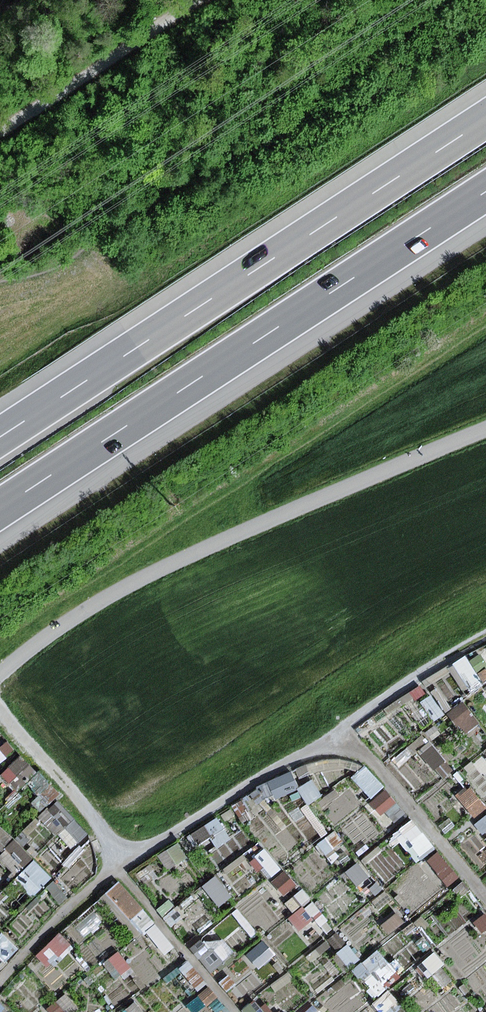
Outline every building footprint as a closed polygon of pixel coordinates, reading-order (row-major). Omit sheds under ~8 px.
[(2,770),(17,785),(36,767),(22,752),(2,770)] [(66,843),(84,836),(70,798),(51,805),(66,843)] [(31,889),(51,877),(38,857),(18,870),(31,889)] [(106,889),(159,954),(174,942),(120,877),(106,889)] [(379,947),(356,965),(376,991),(400,972),(379,947)]
